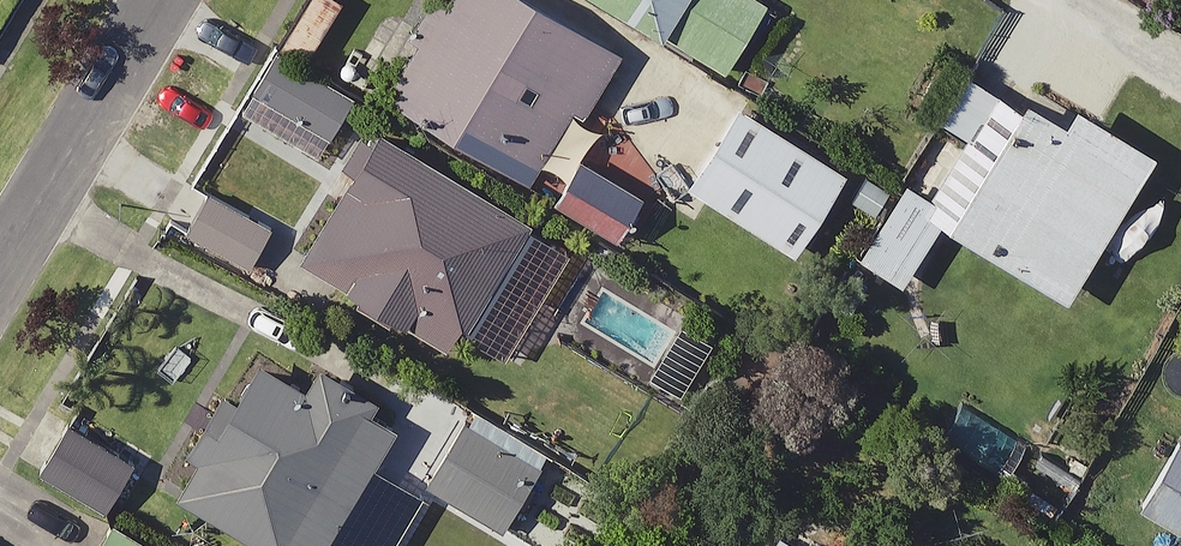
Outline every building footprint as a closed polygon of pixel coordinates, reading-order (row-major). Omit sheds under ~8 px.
[(566,206),(628,242),(649,205),(588,169),(606,138),(584,125),(620,63),(512,0),(456,0),(394,106),(566,206)] [(618,10),(746,88),(792,12),(772,0),(602,0),(618,10)] [(1098,275),(1118,287),(1145,243),(1125,231),(1163,166),(1083,119),(1076,130),(982,74),(867,267),(911,293),(947,233),(1077,310),(1098,275)] [(853,184),(747,115),(697,192),(803,261),(853,184)] [(469,340),(491,353),(518,308),(495,294),(530,231),(387,151),(315,279),(458,359),(469,340)] [(409,428),(327,379),(314,400),(256,365),(199,460),(208,465),(185,503),(257,545),(338,545),(409,428)] [(1019,438),(960,404),(941,439),(999,473),(1019,438)] [(548,474),(467,428),(430,491),(512,538),(548,474)] [(1147,513),(1180,535),(1180,460),(1147,513)] [(122,533),(114,545),(144,545),(122,533)]
